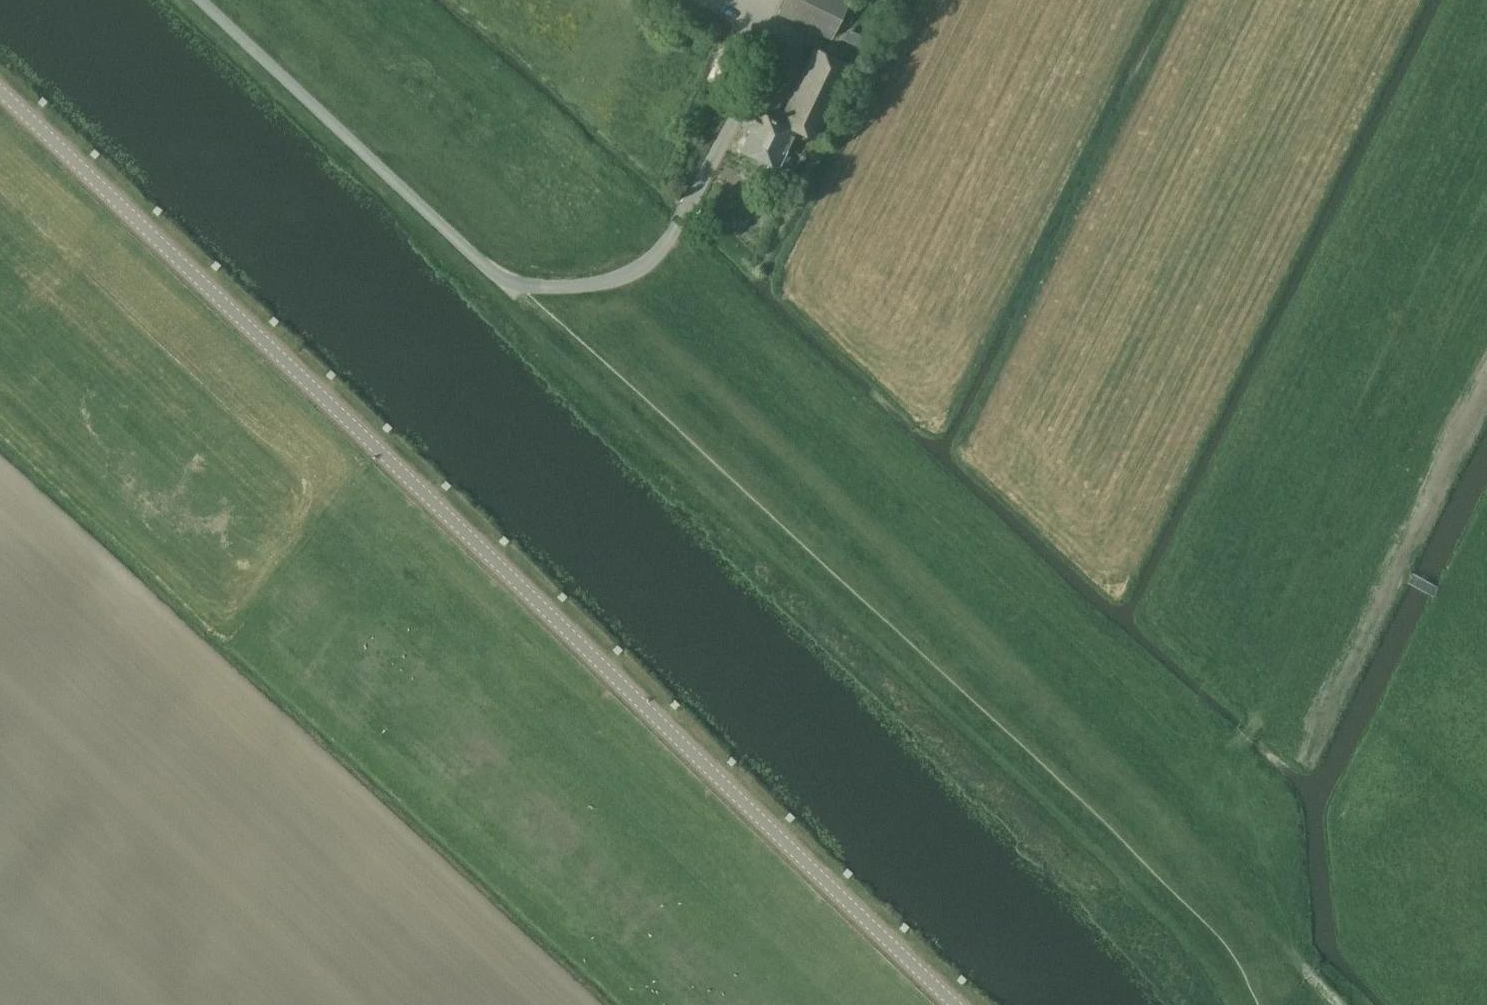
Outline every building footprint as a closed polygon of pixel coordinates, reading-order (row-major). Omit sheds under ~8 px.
[(777,13),(832,37),(849,0),(783,0),(777,13)] [(850,29),(845,39),(860,47),(866,36),(850,29)] [(794,129),(815,138),(848,63),(811,47),(783,111),(776,107),(793,68),(771,58),(741,124),(749,127),(739,150),(778,167),(794,129)]
